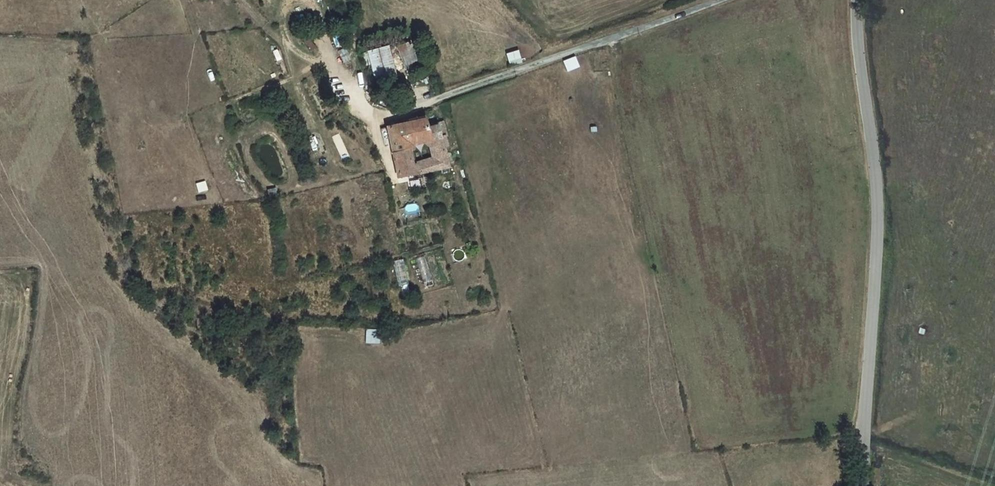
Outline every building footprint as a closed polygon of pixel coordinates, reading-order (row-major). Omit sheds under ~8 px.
[(415,48),(399,54),(405,67),(420,61),(415,48)] [(510,65),(523,62),(519,49),(507,52),(510,65)] [(567,70),(580,65),(576,55),(563,60),(567,70)] [(384,80),(382,57),(366,58),(367,81),(384,80)] [(396,124),(403,145),(421,140),(417,128),(415,119),(396,124)] [(428,123),(429,124),(433,137),(438,136),(434,121),(428,123)] [(403,145),(396,124),(377,129),(390,180),(419,172),(415,157),(407,159),(404,160),(399,146),(403,145)] [(421,140),(426,155),(415,157),(419,172),(421,172),(442,166),(433,137),(429,124),(417,128),(421,140)] [(427,255),(413,256),(415,283),(430,282),(427,255)] [(405,258),(396,259),(399,286),(408,284),(405,258)] [(379,342),(380,329),(366,329),(365,342),(379,342)]
